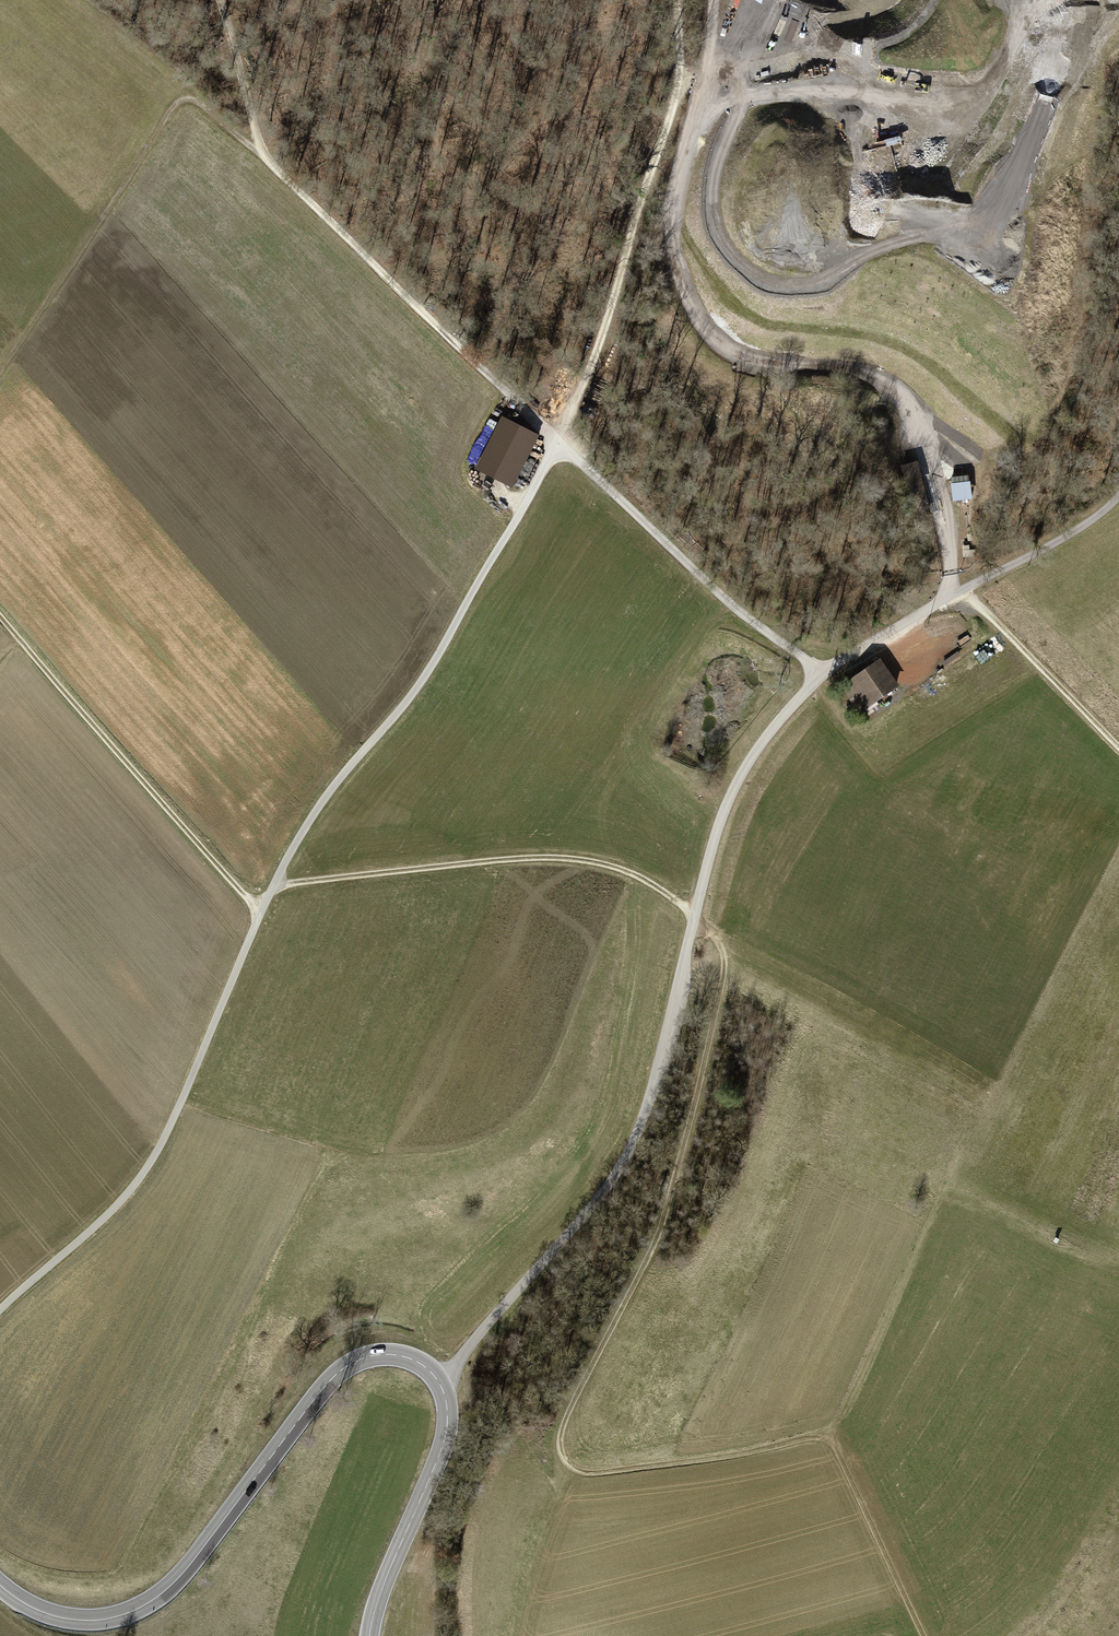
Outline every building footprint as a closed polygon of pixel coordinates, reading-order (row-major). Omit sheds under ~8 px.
[(512,487),(538,435),(501,417),(475,469),(512,487)] [(952,478),(953,503),(972,502),(971,477),(952,478)] [(969,512),(960,514),(964,540),(973,538),(969,512)] [(905,687),(886,659),(846,687),(866,714),(905,687)]
